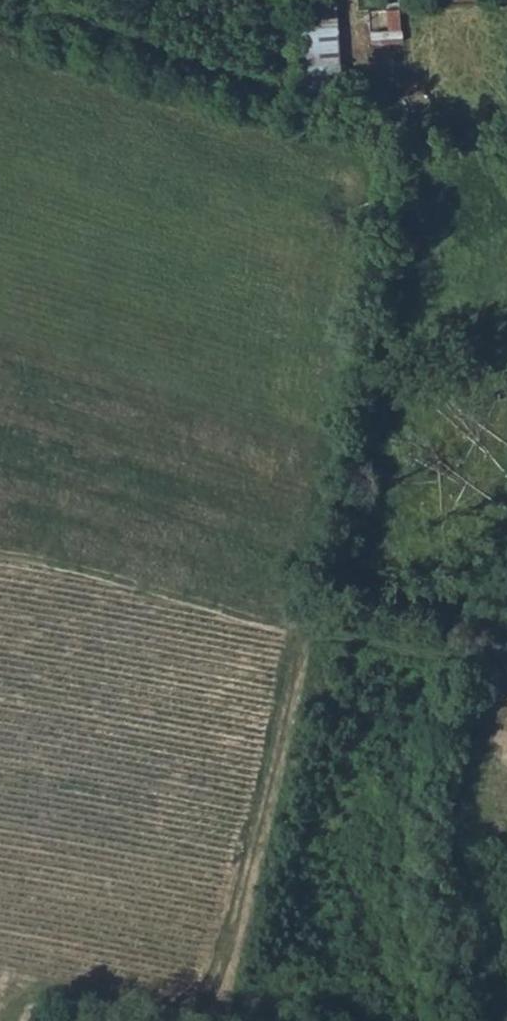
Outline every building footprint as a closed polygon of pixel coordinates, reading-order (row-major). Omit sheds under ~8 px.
[(402,7),(390,7),(392,33),(403,32),(402,7)] [(345,64),(341,26),(308,30),(311,67),(345,64)]
